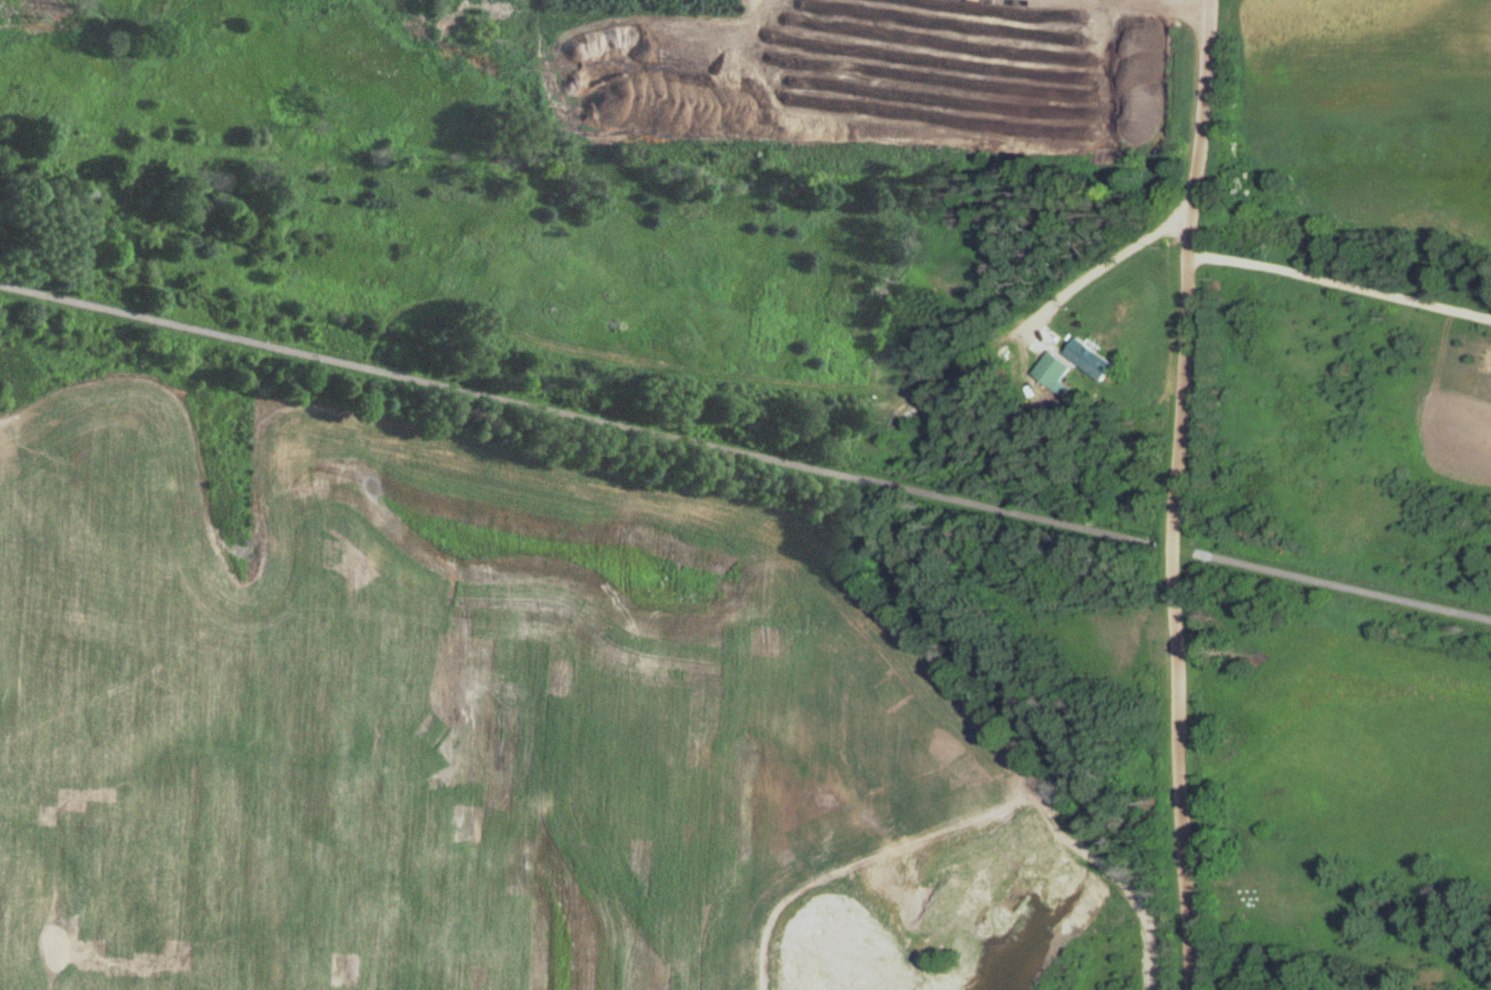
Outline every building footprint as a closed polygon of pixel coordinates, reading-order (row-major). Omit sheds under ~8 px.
[(1102,383),(1114,366),(1076,337),(1063,354),(1102,383)] [(1073,370),(1050,351),(1032,373),(1055,392),(1073,370)]
